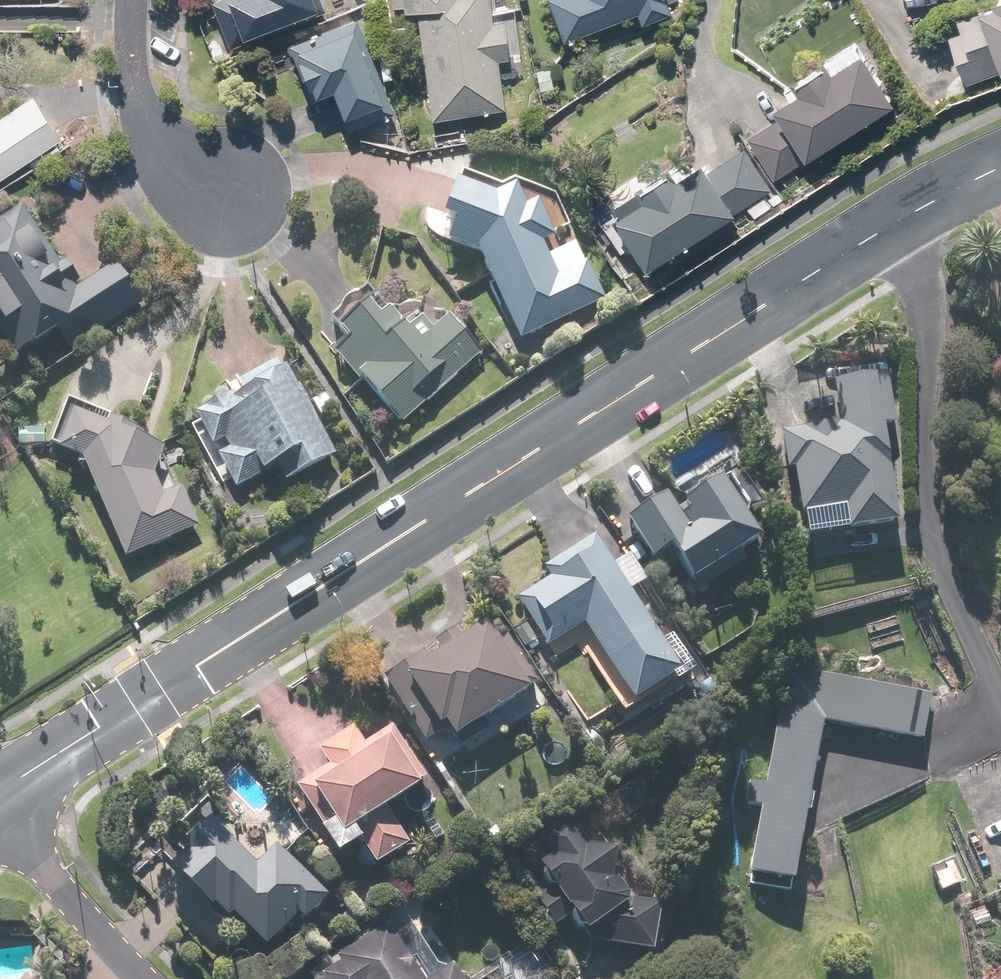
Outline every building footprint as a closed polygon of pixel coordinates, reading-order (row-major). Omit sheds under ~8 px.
[(317,0),(213,0),(208,2),(226,49),(322,12),(317,0)] [(390,8),(396,7),(397,10),(435,5),(435,8),(412,12),(427,120),(501,110),(495,61),(506,60),(501,19),(487,21),(486,11),(493,10),(491,0),(389,0),(390,8)] [(560,42),(633,14),(637,25),(666,14),(660,0),(543,0),(560,42)] [(1000,73),(1000,0),(993,0),(991,1),(993,6),(956,19),(960,31),(948,36),(965,85),(1000,72),(1000,73)] [(330,95),(344,131),(391,112),(352,17),(284,45),(308,104),(330,95)] [(747,139),(774,180),(894,102),(861,52),(832,71),(824,59),(791,80),(798,92),(773,109),(779,118),(747,139)] [(57,138),(26,96),(0,115),(0,179),(57,138)] [(647,268),(771,190),(745,148),(708,171),(703,162),(678,178),(670,166),(637,187),(644,199),(616,217),(615,214),(602,222),(621,253),(633,245),(647,268)] [(491,200),(452,186),(438,223),(450,228),(444,245),(477,258),(518,342),(603,301),(585,263),(556,277),(541,246),(552,241),(535,205),(523,210),(513,190),(491,200)] [(26,203),(0,221),(0,335),(16,359),(51,335),(66,357),(141,307),(114,267),(83,288),(26,203)] [(399,427),(479,356),(446,319),(430,333),(419,321),(406,333),(387,312),(376,322),(363,307),(335,332),(346,344),(332,357),(357,385),(360,383),(399,427)] [(284,485),(334,457),(299,396),(297,397),(283,373),(281,374),(273,362),(236,383),(244,395),(234,401),(231,395),(192,417),(211,449),(223,442),(228,450),(215,458),(235,492),(269,472),(269,470),(274,467),(284,485)] [(844,535),(894,527),(880,429),(893,427),(886,375),(832,383),(839,424),(779,433),(785,473),(791,472),(798,519),(841,513),(844,535)] [(71,418),(60,453),(84,463),(124,558),(197,528),(181,489),(164,496),(155,475),(163,449),(71,418)] [(755,544),(716,483),(672,511),(663,498),(624,523),(649,563),(666,553),(687,587),(755,544)] [(679,674),(593,537),(542,568),(549,579),(515,600),(546,649),(582,627),(631,704),(679,674)] [(485,630),(483,627),(464,639),(456,628),(432,644),(440,655),(425,665),(419,655),(381,680),(423,745),(444,731),(451,742),(453,741),(458,748),(488,729),(483,722),(526,693),(524,690),(535,683),(496,623),(485,630)] [(920,744),(930,696),(786,668),(762,786),(747,783),(743,805),(758,808),(745,874),(791,883),(822,725),(920,744)] [(327,768),(295,788),(322,830),(316,834),(333,860),(358,844),(374,868),(408,846),(384,810),(417,789),(414,785),(423,780),(390,728),(363,745),(352,728),(316,751),(327,768)] [(255,865),(209,819),(170,857),(175,862),(166,870),(213,919),(217,921),(222,923),(226,923),(231,919),(262,952),(295,920),(301,925),(325,902),(272,848),(255,865)] [(580,932),(582,936),(589,945),(649,956),(657,908),(621,901),(608,883),(611,858),(585,850),(565,822),(535,843),(548,860),(535,869),(539,874),(538,880),(544,890),(549,891),(533,901),(552,929),(568,919),(567,922),(573,931),(580,932)] [(381,925),(350,944),(353,948),(351,949),(349,947),(338,954),(339,956),(308,976),(310,978),(415,978),(381,925)] [(448,971),(434,978),(453,978),(448,971)]
